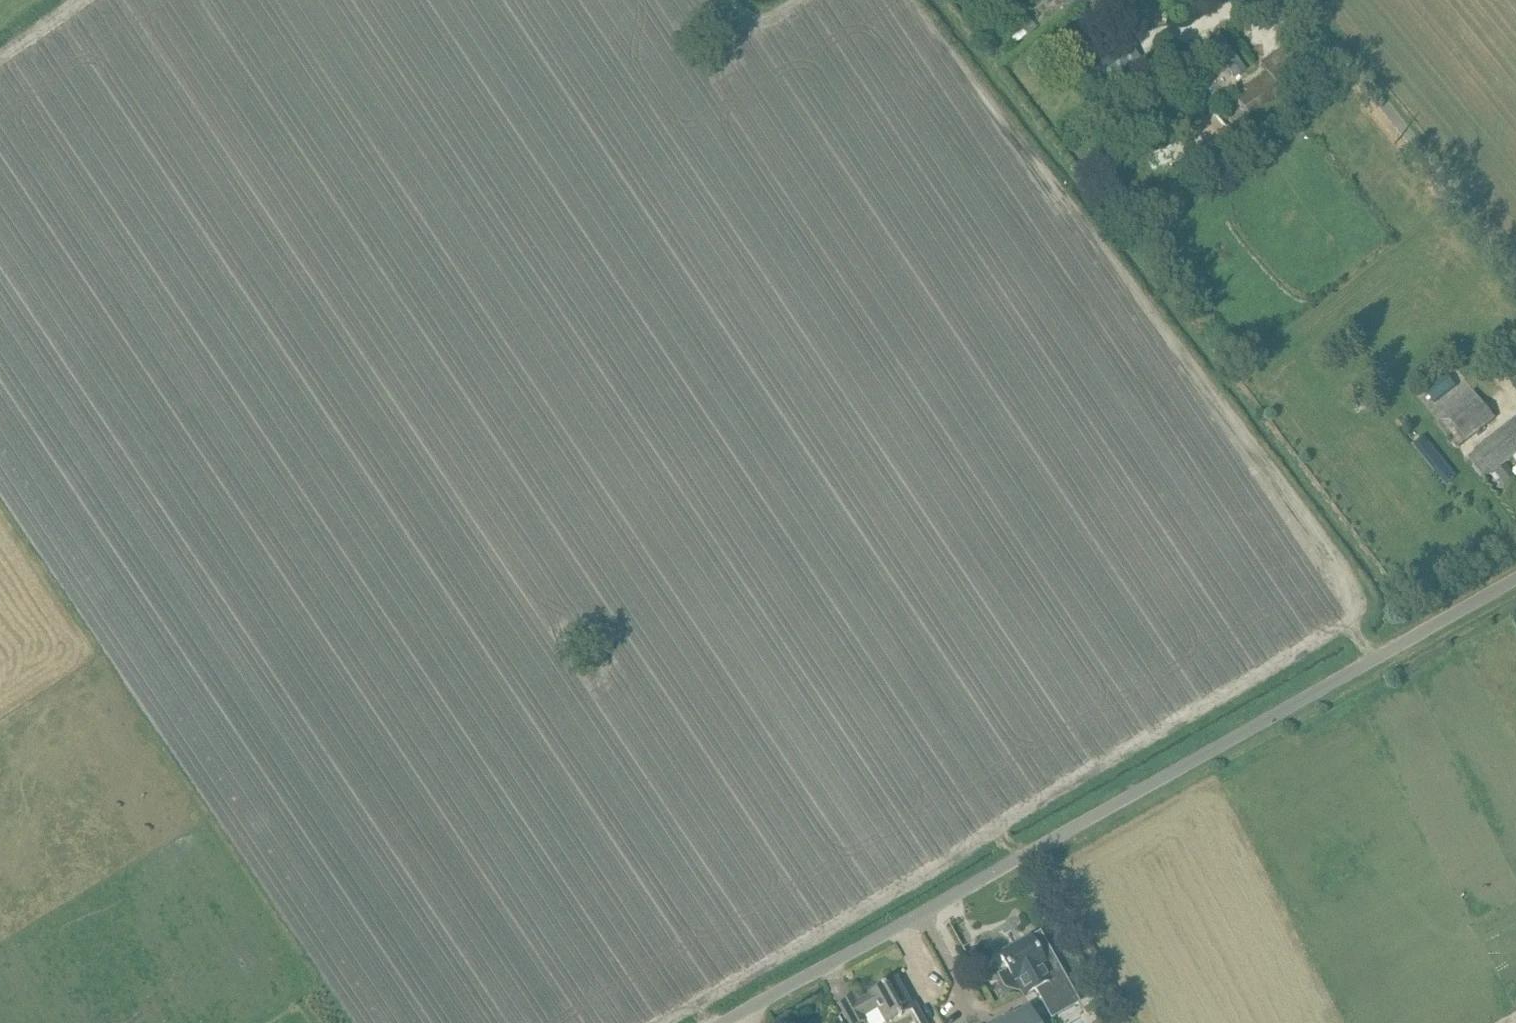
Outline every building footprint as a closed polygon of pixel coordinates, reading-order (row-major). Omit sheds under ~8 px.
[(1250,116),(1301,77),(1317,65),(1298,39),(1261,66),(1266,73),(1235,96),(1250,116)] [(1128,43),(1094,68),(1107,84),(1109,83),(1118,95),(1130,86),(1121,74),(1140,60),(1128,43)] [(1198,156),(1230,131),(1215,112),(1183,137),(1185,139),(1178,144),(1178,143),(1151,165),(1153,167),(1151,169),(1156,175),(1158,174),(1160,176),(1187,155),(1193,150),(1198,156)] [(1495,419),(1482,402),(1474,392),(1438,421),(1460,447),(1495,419)] [(1468,458),(1486,480),(1515,456),(1515,420),(1468,458)] [(1447,484),(1455,478),(1426,444),(1418,450),(1447,484)] [(1031,940),(1000,957),(1007,970),(1008,970),(1010,974),(1014,982),(1018,979),(1027,996),(1036,990),(1044,1003),(1052,1019),(1079,1004),(1070,989),(1062,975),(1061,975),(1039,935),(1031,940)] [(913,1006),(910,1007),(895,981),(856,1003),(853,998),(839,1006),(848,1022),(863,1022),(866,1021),(864,1018),(878,1009),(886,1022),(923,1022),(913,1006)] [(1028,1008),(1001,1022),(1037,1022),(1028,1008)]
